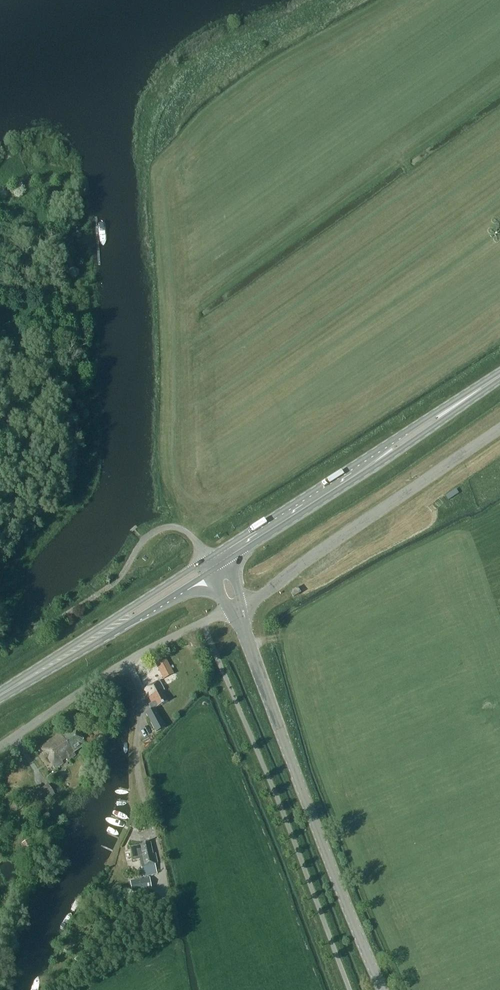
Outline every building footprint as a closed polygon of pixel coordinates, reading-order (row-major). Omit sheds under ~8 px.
[(291,593),(293,597),(300,593),(297,588),(291,593)] [(174,674),(165,657),(156,661),(165,679),(174,674)] [(168,702),(162,691),(164,690),(159,681),(145,689),(152,703),(155,709),(168,702)] [(146,714),(156,732),(165,728),(155,709),(152,703),(149,705),(152,711),(146,714)] [(40,748),(55,769),(75,755),(74,753),(86,745),(74,727),(62,736),(60,734),(40,748)] [(33,794),(42,807),(43,806),(51,817),(57,813),(47,798),(50,796),(51,797),(55,795),(48,784),(33,794)] [(136,816),(131,827),(139,830),(144,819),(136,816)] [(27,852),(33,848),(28,840),(21,844),(27,852)] [(153,855),(150,843),(130,847),(133,861),(140,859),(142,870),(136,871),(137,877),(144,876),(144,877),(157,874),(156,865),(158,865),(156,854),(153,855)] [(151,890),(149,878),(130,881),(132,893),(151,890)]
